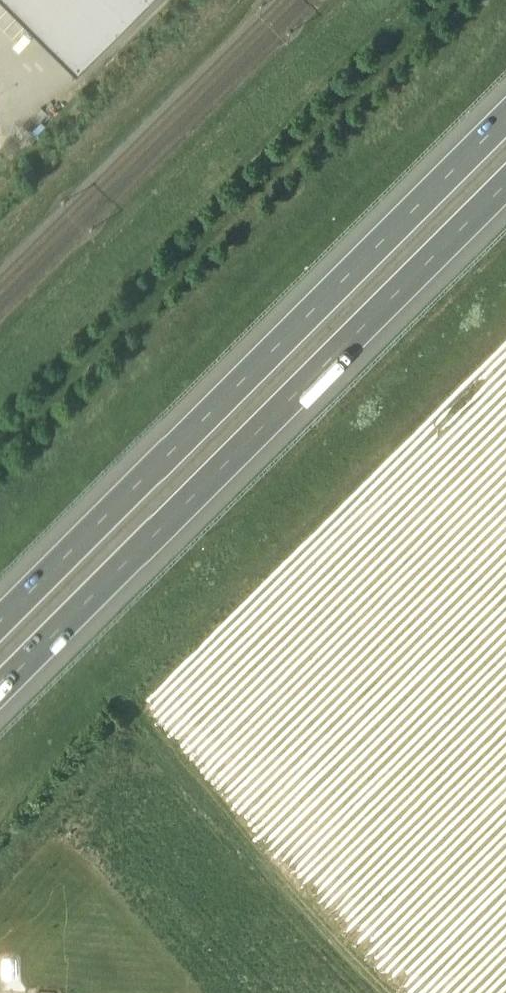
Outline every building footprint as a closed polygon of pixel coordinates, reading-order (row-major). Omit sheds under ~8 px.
[(74,65),(114,25),(139,0),(8,0),(74,65)]
